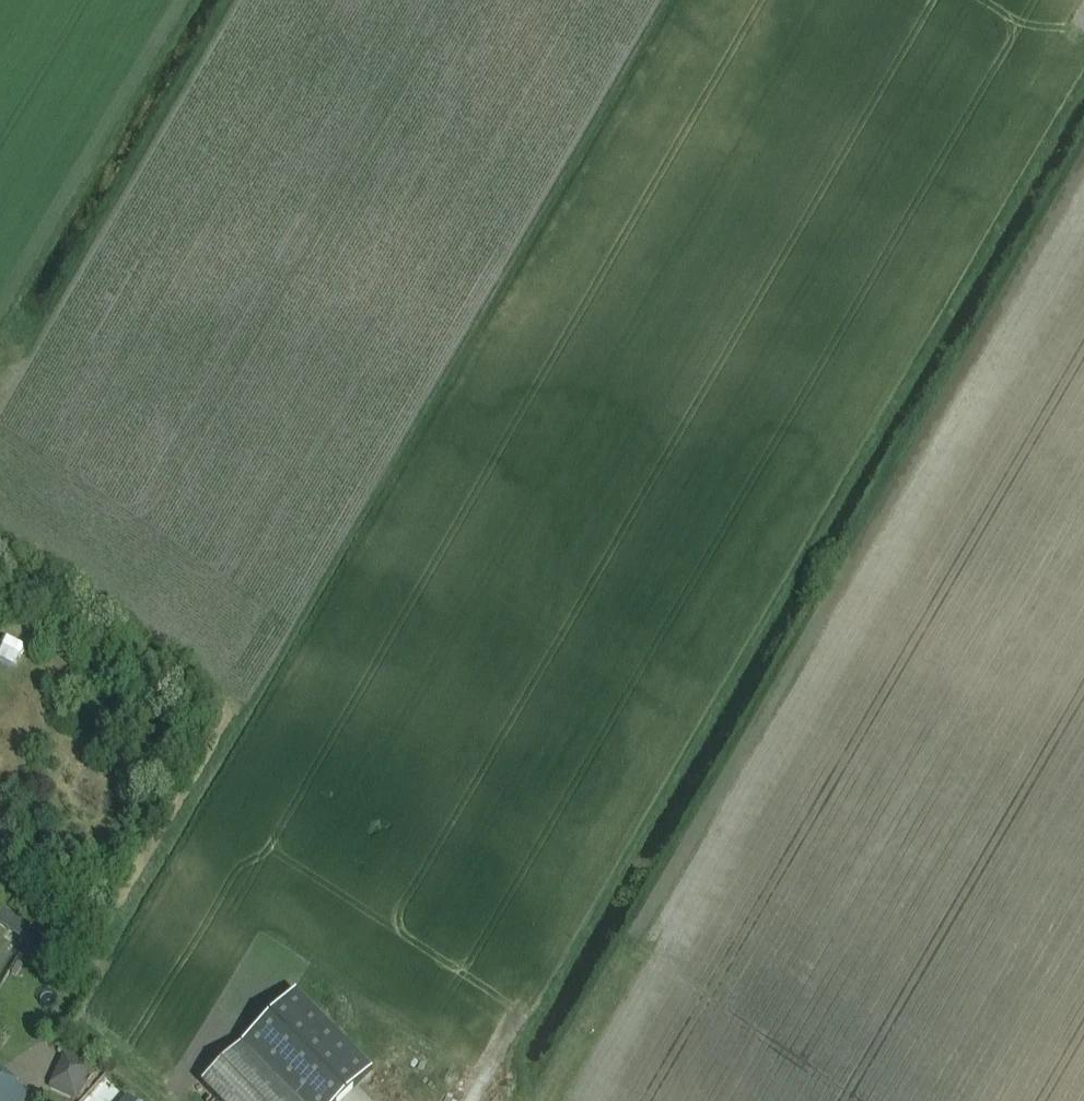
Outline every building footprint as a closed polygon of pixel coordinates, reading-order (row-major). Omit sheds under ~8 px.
[(30,926),(2,907),(0,910),(0,921),(23,937),(30,926)] [(296,993),(201,1085),(217,1100),(340,1100),(371,1071),(296,993)] [(75,1100),(92,1065),(65,1052),(48,1088),(75,1100)] [(26,1100),(0,1076),(0,1100),(25,1100),(26,1100)]
